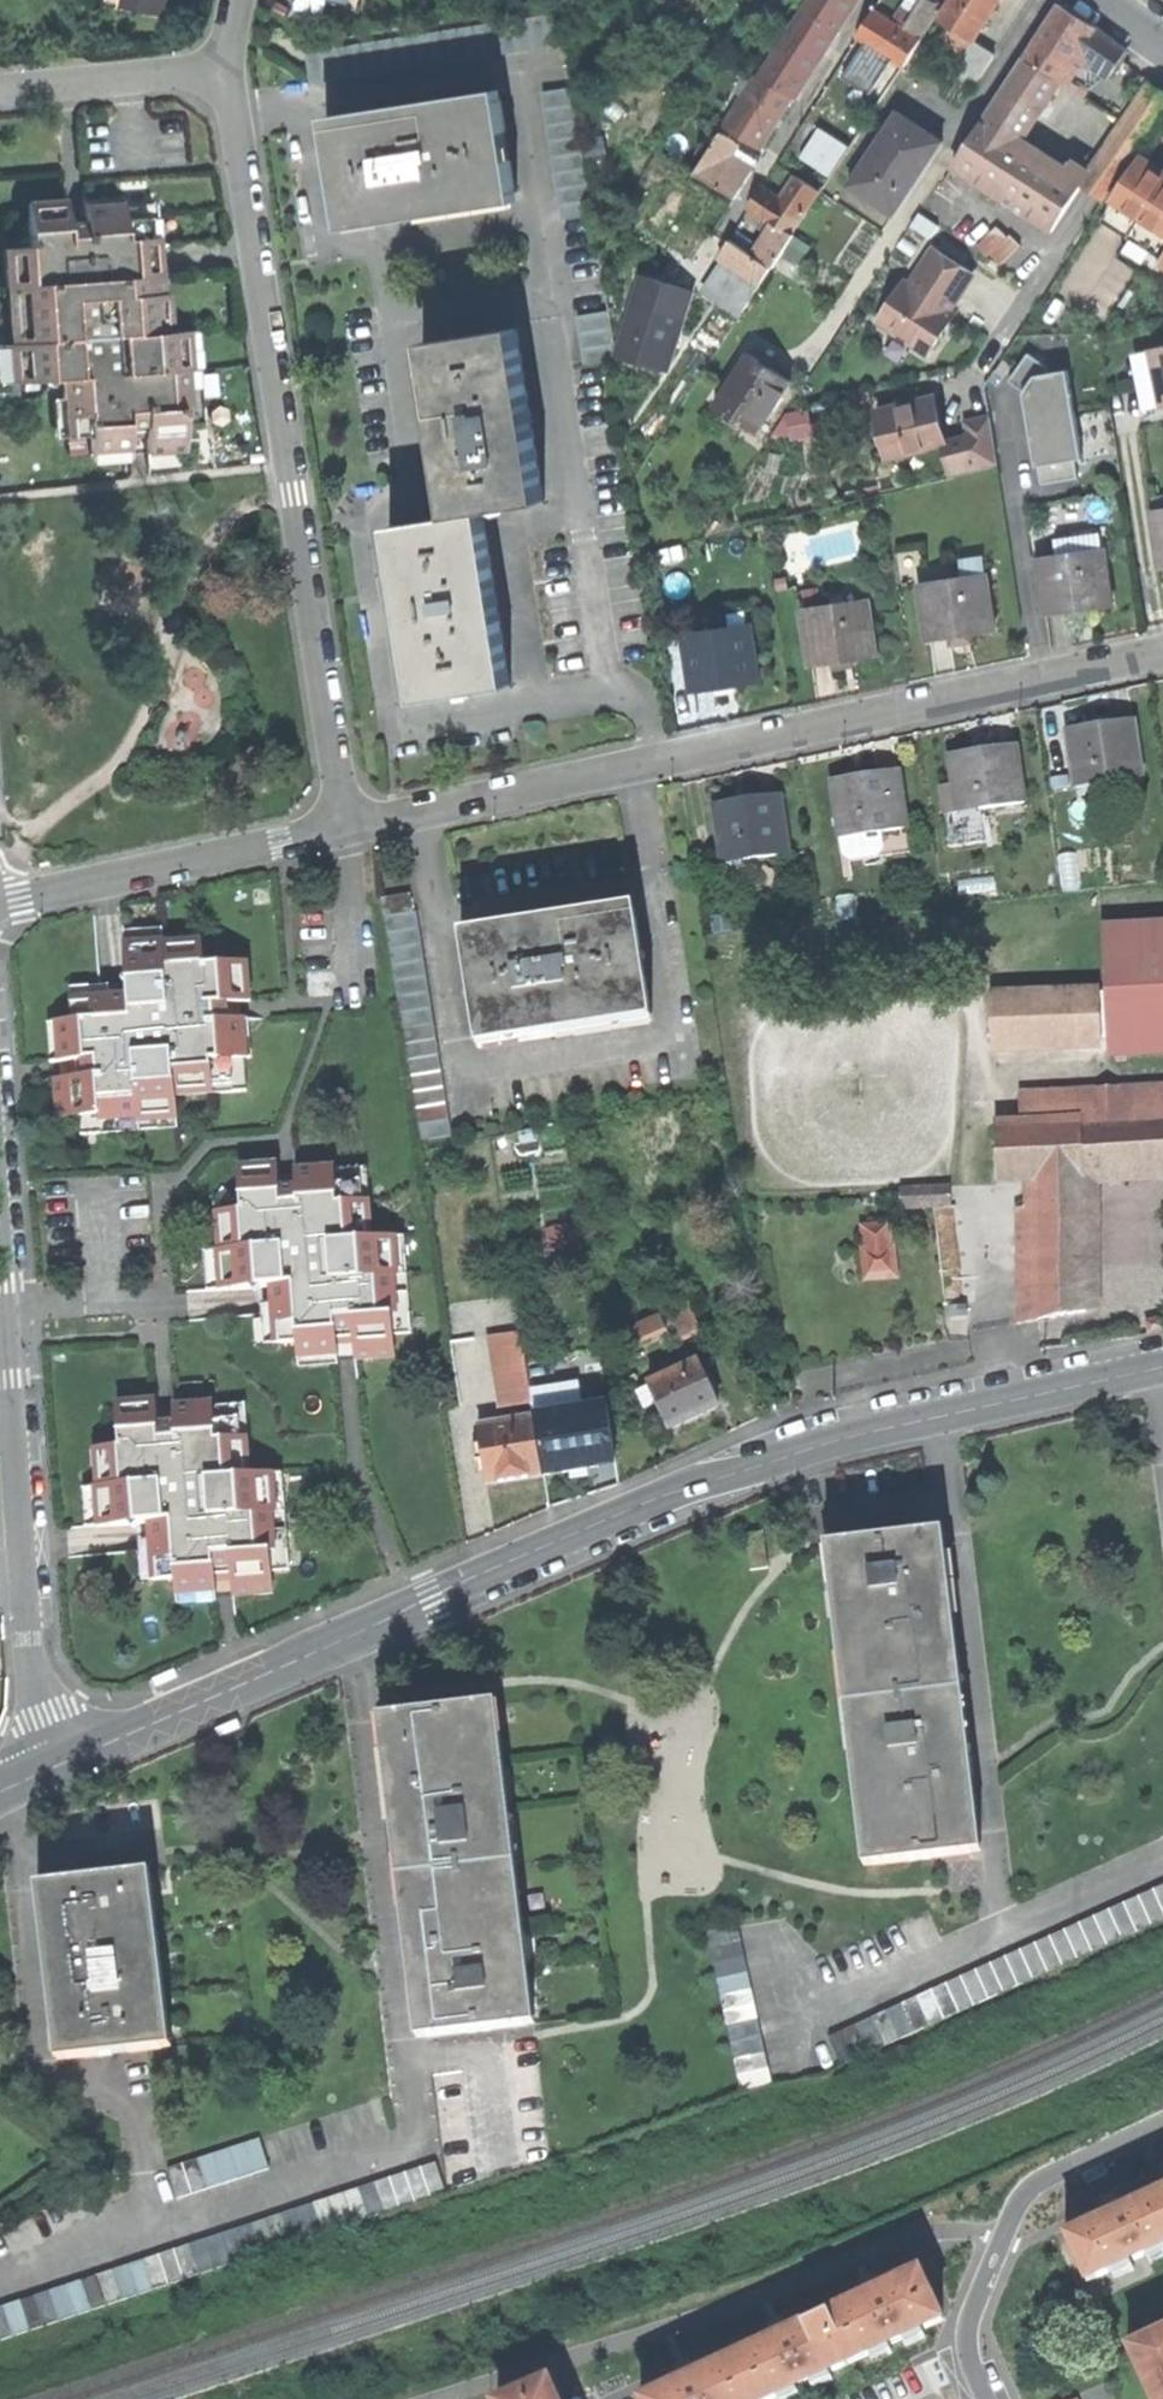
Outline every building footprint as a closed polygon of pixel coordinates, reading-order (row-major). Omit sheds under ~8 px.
[(173,0),(129,0),(128,5),(171,13),(173,0)] [(802,7),(840,31),(859,1),(858,0),(807,0),(802,7)] [(904,6),(917,13),(925,0),(908,0),(904,6)] [(908,29),(923,38),(942,5),(934,0),(925,0),(917,13),(908,29)] [(974,41),(1001,0),(954,0),(941,19),(974,41)] [(1026,58),(1062,82),(1081,53),(1098,27),(1077,14),(1062,4),(1026,58)] [(904,6),(895,21),(908,29),(917,13),(904,6)] [(802,7),(788,30),(826,54),(840,31),(802,7)] [(858,37),(906,66),(923,38),(908,29),(895,21),(875,9),(866,24),(858,37)] [(313,86),(567,45),(562,12),(307,52),(313,86)] [(1127,50),(1098,27),(1081,53),(1113,71),(1127,50)] [(792,96),(797,100),(826,54),(788,30),(759,76),(792,96)] [(996,55),(974,41),(955,70),(977,84),(996,55)] [(1021,145),(1062,82),(1026,58),(985,122),(1021,145)] [(776,122),(792,96),(759,76),(728,127),(760,147),(776,122)] [(864,102),(877,110),(892,86),(879,78),(864,102)] [(1104,202),(1162,110),(1162,90),(1149,81),(1081,184),(1084,185),(1104,202)] [(544,96),(565,220),(597,215),(576,90),(544,96)] [(521,191),(508,99),(329,125),(336,170),(343,218),(521,191)] [(851,186),(895,214),(941,142),(927,133),(898,114),(851,186)] [(1081,184),(1021,145),(985,122),(956,167),(994,192),(1052,229),(1081,184)] [(803,157),(834,176),(853,144),(822,126),(803,157)] [(716,185),(736,198),(752,171),(729,156),(737,142),(723,133),(698,174),(716,185)] [(1159,176),(1135,162),(1112,200),(1142,217),(1162,229),(1162,178),(1159,176)] [(984,208),(994,192),(956,167),(945,182),(984,208)] [(708,198),(716,185),(698,174),(690,186),(708,198)] [(768,219),(771,221),(792,234),(820,191),(796,175),(781,199),(768,219)] [(1072,212),(1084,185),(1081,184),(1052,229),(1058,234),(1072,212)] [(750,208),(768,219),(781,199),(763,188),(757,198),(750,208)] [(148,452),(187,449),(185,431),(203,429),(199,370),(189,370),(186,333),(156,335),(153,297),(149,238),(156,238),(154,204),(81,210),(82,227),(66,228),(64,210),(25,213),(27,245),(15,246),(22,340),(10,341),(13,382),(64,378),(68,435),(90,434),(92,451),(131,448),(129,429),(146,427),(148,452)] [(912,225),(932,238),(940,225),(921,212),(912,225)] [(1142,217),(1132,234),(1162,251),(1162,229),(1142,217)] [(769,231),(754,254),(773,266),(793,235),(792,234),(771,221),(766,229),(769,231)] [(720,256),(730,263),(762,284),(773,266),(754,254),(731,239),(720,256)] [(973,271),(938,248),(913,286),(905,281),(879,322),(930,355),(957,314),(949,309),(956,297),(973,271)] [(696,317),(728,337),(762,284),(730,263),(696,317)] [(624,356),(664,368),(687,290),(668,284),(647,278),(624,356)] [(579,314),(588,365),(619,360),(610,309),(579,314)] [(408,622),(420,701),(514,686),(486,512),(547,502),(519,327),(426,342),(441,433),(454,516),(392,527),(408,622)] [(1162,407),(1162,347),(1150,349),(1162,407)] [(716,406),(759,433),(793,380),(775,368),(750,352),(716,406)] [(1028,377),(1045,484),(1083,478),(1080,457),(1111,452),(1104,413),(1080,417),(1072,370),(1028,377)] [(877,411),(889,459),(947,444),(946,443),(939,414),(935,397),(877,411)] [(967,422),(970,437),(978,469),(1002,463),(991,416),(967,422)] [(970,437),(946,443),(947,444),(954,475),(978,469),(970,437)] [(1162,570),(1162,512),(1154,513),(1162,570)] [(1039,561),(1047,618),(1080,614),(1114,609),(1105,551),(1039,561)] [(963,562),(963,580),(988,576),(983,559),(963,562)] [(673,575),(675,602),(689,599),(685,577),(673,575)] [(921,586),(929,643),(959,639),(996,633),(988,576),(963,580),(921,586)] [(803,612),(812,670),(842,665),(878,659),(869,602),(803,612)] [(726,690),(760,685),(751,626),(685,637),(694,695),(726,690)] [(1068,728),(1076,786),(1144,776),(1135,718),(1099,724),(1068,728)] [(954,785),(958,812),(1025,802),(1016,744),(980,749),(950,754),(954,785)] [(832,781),(840,837),(908,827),(899,770),(866,775),(832,781)] [(946,814),(958,812),(954,785),(942,787),(946,814)] [(745,801),(714,806),(723,863),(790,852),(781,795),(745,801)] [(911,851),(908,827),(840,837),(844,861),(911,851)] [(382,901),(385,918),(415,913),(412,896),(382,901)] [(421,1142),(454,1137),(418,912),(415,913),(385,918),(421,1142)] [(464,948),(479,1041),(655,1013),(640,920),(548,935),(464,948)] [(1110,1050),(1162,1048),(1162,926),(1105,929),(1110,1050)] [(83,1119),(83,1136),(144,1134),(143,1121),(180,1120),(179,1089),(216,1088),(216,1096),(247,1095),(245,1019),(220,1020),(220,1002),(243,1001),(242,964),(205,965),(205,948),(183,949),(166,949),(166,940),(131,941),(132,997),(76,999),(77,1022),(61,1023),(62,1062),(81,1061),(82,1080),(59,1080),(60,1120),(83,1119)] [(989,996),(990,1042),(1098,1039),(1097,994),(989,996)] [(1020,1107),(1092,1104),(1132,1101),(1162,1100),(1162,1085),(1020,1092),(1020,1107)] [(1133,1119),(1162,1118),(1162,1100),(1132,1101),(1133,1119)] [(1092,1104),(1093,1121),(1133,1119),(1132,1101),(1092,1104)] [(1020,1107),(1021,1125),(1081,1122),(1093,1121),(1092,1104),(1020,1107)] [(1081,1122),(1084,1177),(1137,1174),(1162,1173),(1162,1118),(1133,1119),(1093,1121),(1081,1122)] [(996,1181),(1022,1180),(1035,1179),(1084,1177),(1081,1122),(1021,1125),(993,1126),(996,1181)] [(301,1359),(340,1358),(340,1340),(357,1339),(358,1360),(396,1358),(395,1336),(413,1335),(411,1275),(404,1275),(402,1237),(372,1238),(371,1200),(379,1199),(378,1171),(305,1173),(306,1193),(288,1194),(287,1175),(244,1176),(245,1213),(228,1214),(229,1235),(229,1252),(219,1252),(220,1292),(275,1290),(276,1345),(300,1344),(301,1359)] [(1084,1177),(1035,1179),(1037,1320),(1087,1311),(1084,1177)] [(1018,1324),(1037,1320),(1035,1179),(1022,1180),(1023,1212),(1016,1212),(1018,1324)] [(901,1208),(950,1205),(949,1185),(900,1187),(901,1208)] [(862,1226),(867,1277),(892,1274),(888,1224),(862,1226)] [(669,1329),(674,1340),(702,1328),(689,1299),(661,1311),(669,1329)] [(631,1345),(669,1329),(661,1311),(624,1328),(631,1345)] [(1146,1322),(1149,1333),(1162,1329),(1159,1318),(1146,1322)] [(493,1336),(500,1377),(531,1372),(524,1331),(493,1336)] [(647,1388),(668,1431),(690,1421),(718,1407),(696,1363),(647,1388)] [(536,1407),(566,1402),(561,1367),(531,1372),(535,1403),(536,1407)] [(504,1408),(535,1403),(531,1372),(500,1377),(504,1408)] [(96,1507),(97,1528),(149,1526),(152,1582),(176,1581),(177,1599),(216,1597),(215,1577),(233,1576),(234,1600),(270,1598),(269,1573),(289,1571),(286,1516),(278,1516),(276,1477),(244,1479),(242,1441),(249,1441),(247,1406),(174,1410),(175,1425),(158,1426),(157,1411),(154,1412),(118,1414),(120,1449),(103,1450),(105,1489),(95,1489),(96,1507)] [(572,1470),(600,1465),(591,1409),(538,1418),(547,1474),(572,1470)] [(515,1479),(547,1474),(538,1418),(480,1427),(489,1483),(515,1479)] [(942,1529),(933,1530),(970,1852),(979,1851),(966,1736),(950,1599),(942,1529)] [(835,1541),(871,1863),(970,1852),(933,1530),(835,1541)] [(862,1864),(871,1863),(835,1541),(825,1542),(862,1864)] [(152,1686),(154,1691),(177,1680),(173,1671),(156,1679),(150,1682),(152,1686)] [(499,1706),(490,1707),(532,2027),(542,2026),(529,1931),(511,1794),(499,1706)] [(391,1720),(433,2040),(532,2027),(490,1707),(391,1720)] [(239,1721),(237,1717),(214,1727),(218,1736),(235,1729),(241,1726),(239,1721)] [(424,2041),(433,2040),(391,1720),(381,1722),(424,2041)] [(134,2056),(165,2052),(142,1873),(111,1877),(112,1885),(96,1887),(85,1889),(84,1881),(47,1885),(69,2062),(104,2058),(103,2051),(133,2047),(134,2056)] [(915,1995),(929,2024),(1162,1919),(1162,1884),(915,1995)] [(737,1924),(706,1931),(741,2090),(771,2083),(737,1924)] [(827,2035),(840,2064),(929,2024),(915,1995),(827,2035)] [(125,2168),(130,2200),(228,2185),(223,2153),(125,2168)] [(436,2165),(373,2186),(384,2217),(447,2196),(436,2165)] [(373,2186),(309,2207),(320,2239),(384,2217),(373,2186)] [(1162,2246),(1162,2192),(1114,2214),(1066,2236),(1087,2281),(1162,2246)] [(320,2239),(309,2207),(0,2310),(0,2345),(320,2239)] [(869,2295),(826,2315),(848,2363),(940,2321),(918,2272),(869,2295)] [(734,2357),(753,2398),(771,2398),(848,2363),(826,2315),(779,2337),(734,2357)] [(1129,2348),(1153,2398),(1162,2398),(1162,2332),(1129,2348)] [(734,2357),(689,2378),(644,2398),(753,2398),(734,2357)] [(516,2398),(554,2398),(548,2385),(516,2398)]
